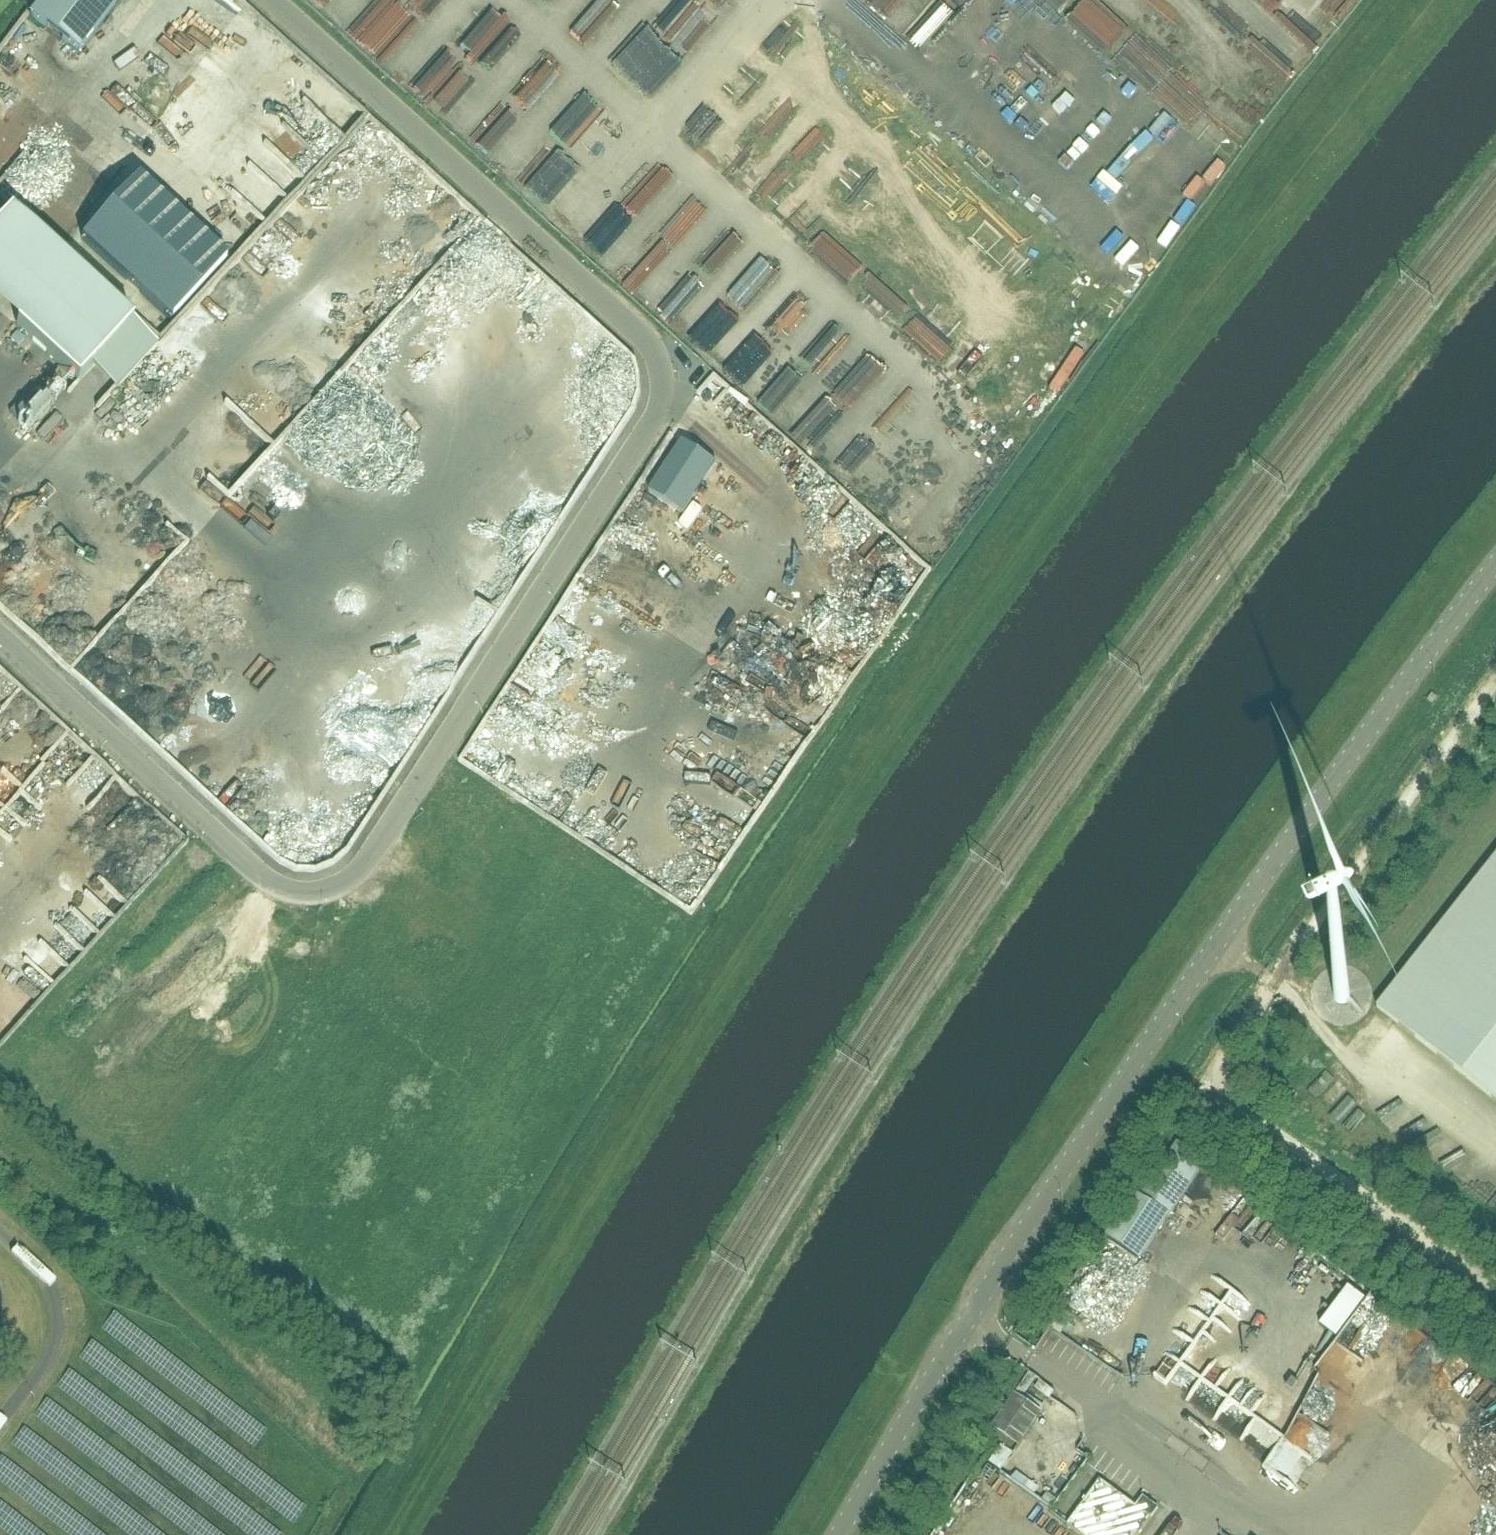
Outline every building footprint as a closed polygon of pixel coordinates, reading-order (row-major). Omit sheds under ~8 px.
[(30,16),(77,52),(117,0),(42,0),(30,16)] [(603,20),(606,23),(619,9),(609,0),(607,0),(576,34),(584,41),(603,20)] [(715,11),(702,0),(689,0),(656,37),(676,55),(715,11)] [(732,0),(713,0),(725,9),(732,0)] [(175,48),(169,56),(187,69),(193,62),(175,48)] [(802,155),(831,131),(815,111),(785,135),(802,155)] [(2,151),(14,127),(3,121),(0,126),(0,150),(2,151)] [(38,152),(52,135),(44,129),(30,146),(38,152)] [(137,177),(79,240),(170,323),(227,261),(137,177)] [(576,236),(593,251),(628,213),(611,198),(576,236)] [(0,228),(0,316),(78,389),(134,329),(12,215),(0,228)] [(853,342),(822,380),(833,389),(865,351),(853,342)] [(682,443),(649,494),(683,516),(716,465),(682,443)] [(1377,1009),(1395,1023),(1495,1103),(1495,858),(1377,1009)] [(1331,994),(1330,997),(1331,1001),(1333,1004),(1336,1006),(1339,1007),(1343,1006),(1346,1004),(1348,1001),(1349,997),(1348,994),(1346,991),(1343,989),(1340,988),(1336,989),(1333,991),(1331,994)] [(1205,1161),(1177,1142),(1141,1196),(1133,1192),(1105,1237),(1141,1260),(1205,1161)] [(1031,1395),(1042,1382),(1035,1376),(1024,1389),(1031,1395)] [(1046,1382),(1038,1390),(1051,1403),(1059,1395),(1046,1382)] [(1188,1400),(1213,1396),(1211,1387),(1186,1391),(1188,1400)] [(1026,1447),(1044,1411),(1016,1397),(998,1433),(1026,1447)] [(1006,1474),(1017,1456),(1005,1448),(994,1466),(1006,1474)] [(1071,1512),(1103,1465),(1095,1460),(1063,1506),(1071,1512)] [(1066,1528),(1077,1534),(1139,1534),(1157,1510),(1142,1499),(1135,1508),(1100,1482),(1066,1528)]
